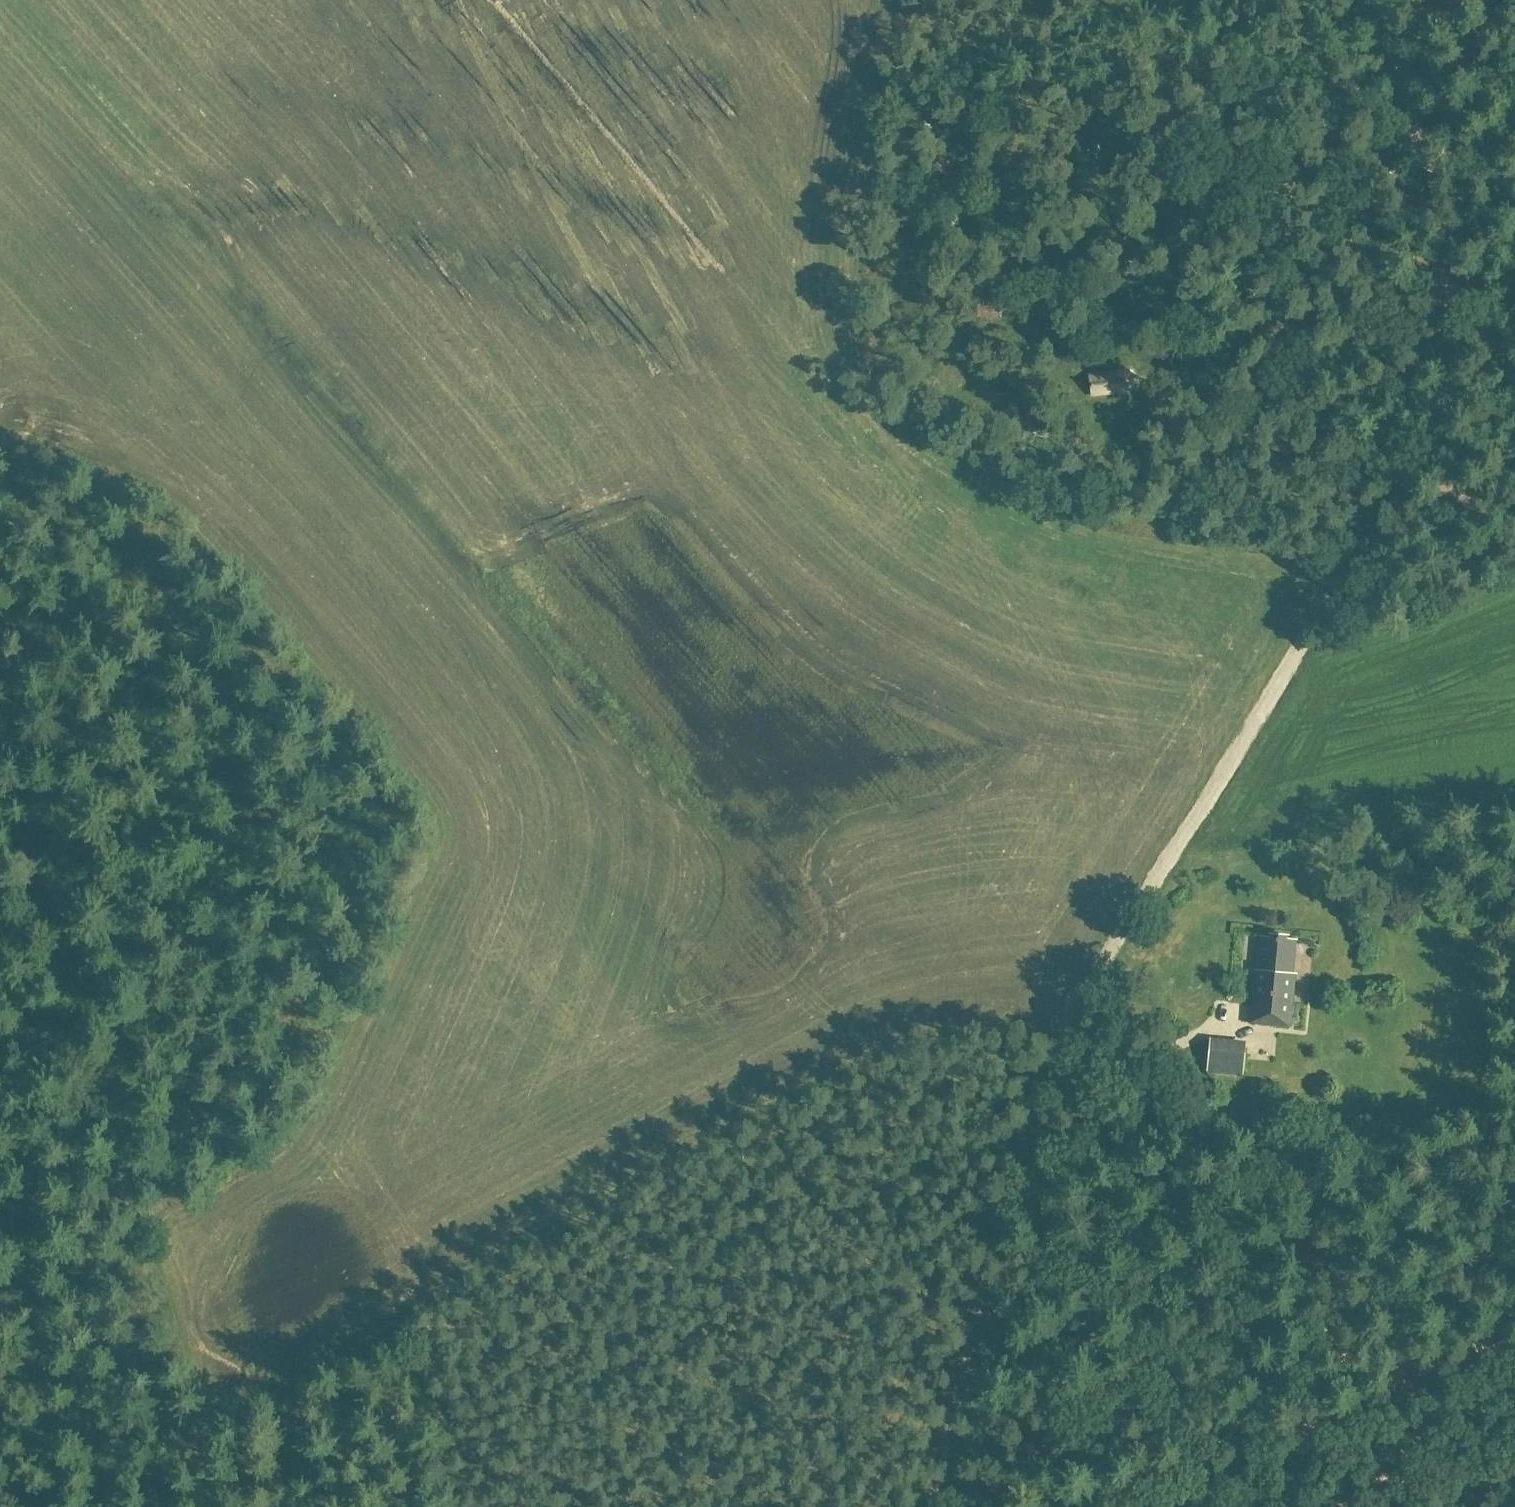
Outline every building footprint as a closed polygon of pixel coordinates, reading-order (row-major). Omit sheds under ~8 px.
[(1139,374),(1131,374),(1129,367),(1092,371),(1088,372),(1091,398),(1134,392),(1133,389),(1140,388),(1139,374)] [(1296,1025),(1299,1003),(1292,1003),(1295,974),(1292,974),(1296,940),(1289,940),(1290,934),(1267,931),(1267,937),(1261,937),(1256,986),(1253,986),(1250,1021),(1289,1025),(1290,1024),(1296,1025)] [(1207,1072),(1219,1073),(1243,1075),(1246,1040),(1210,1038),(1207,1072)]
